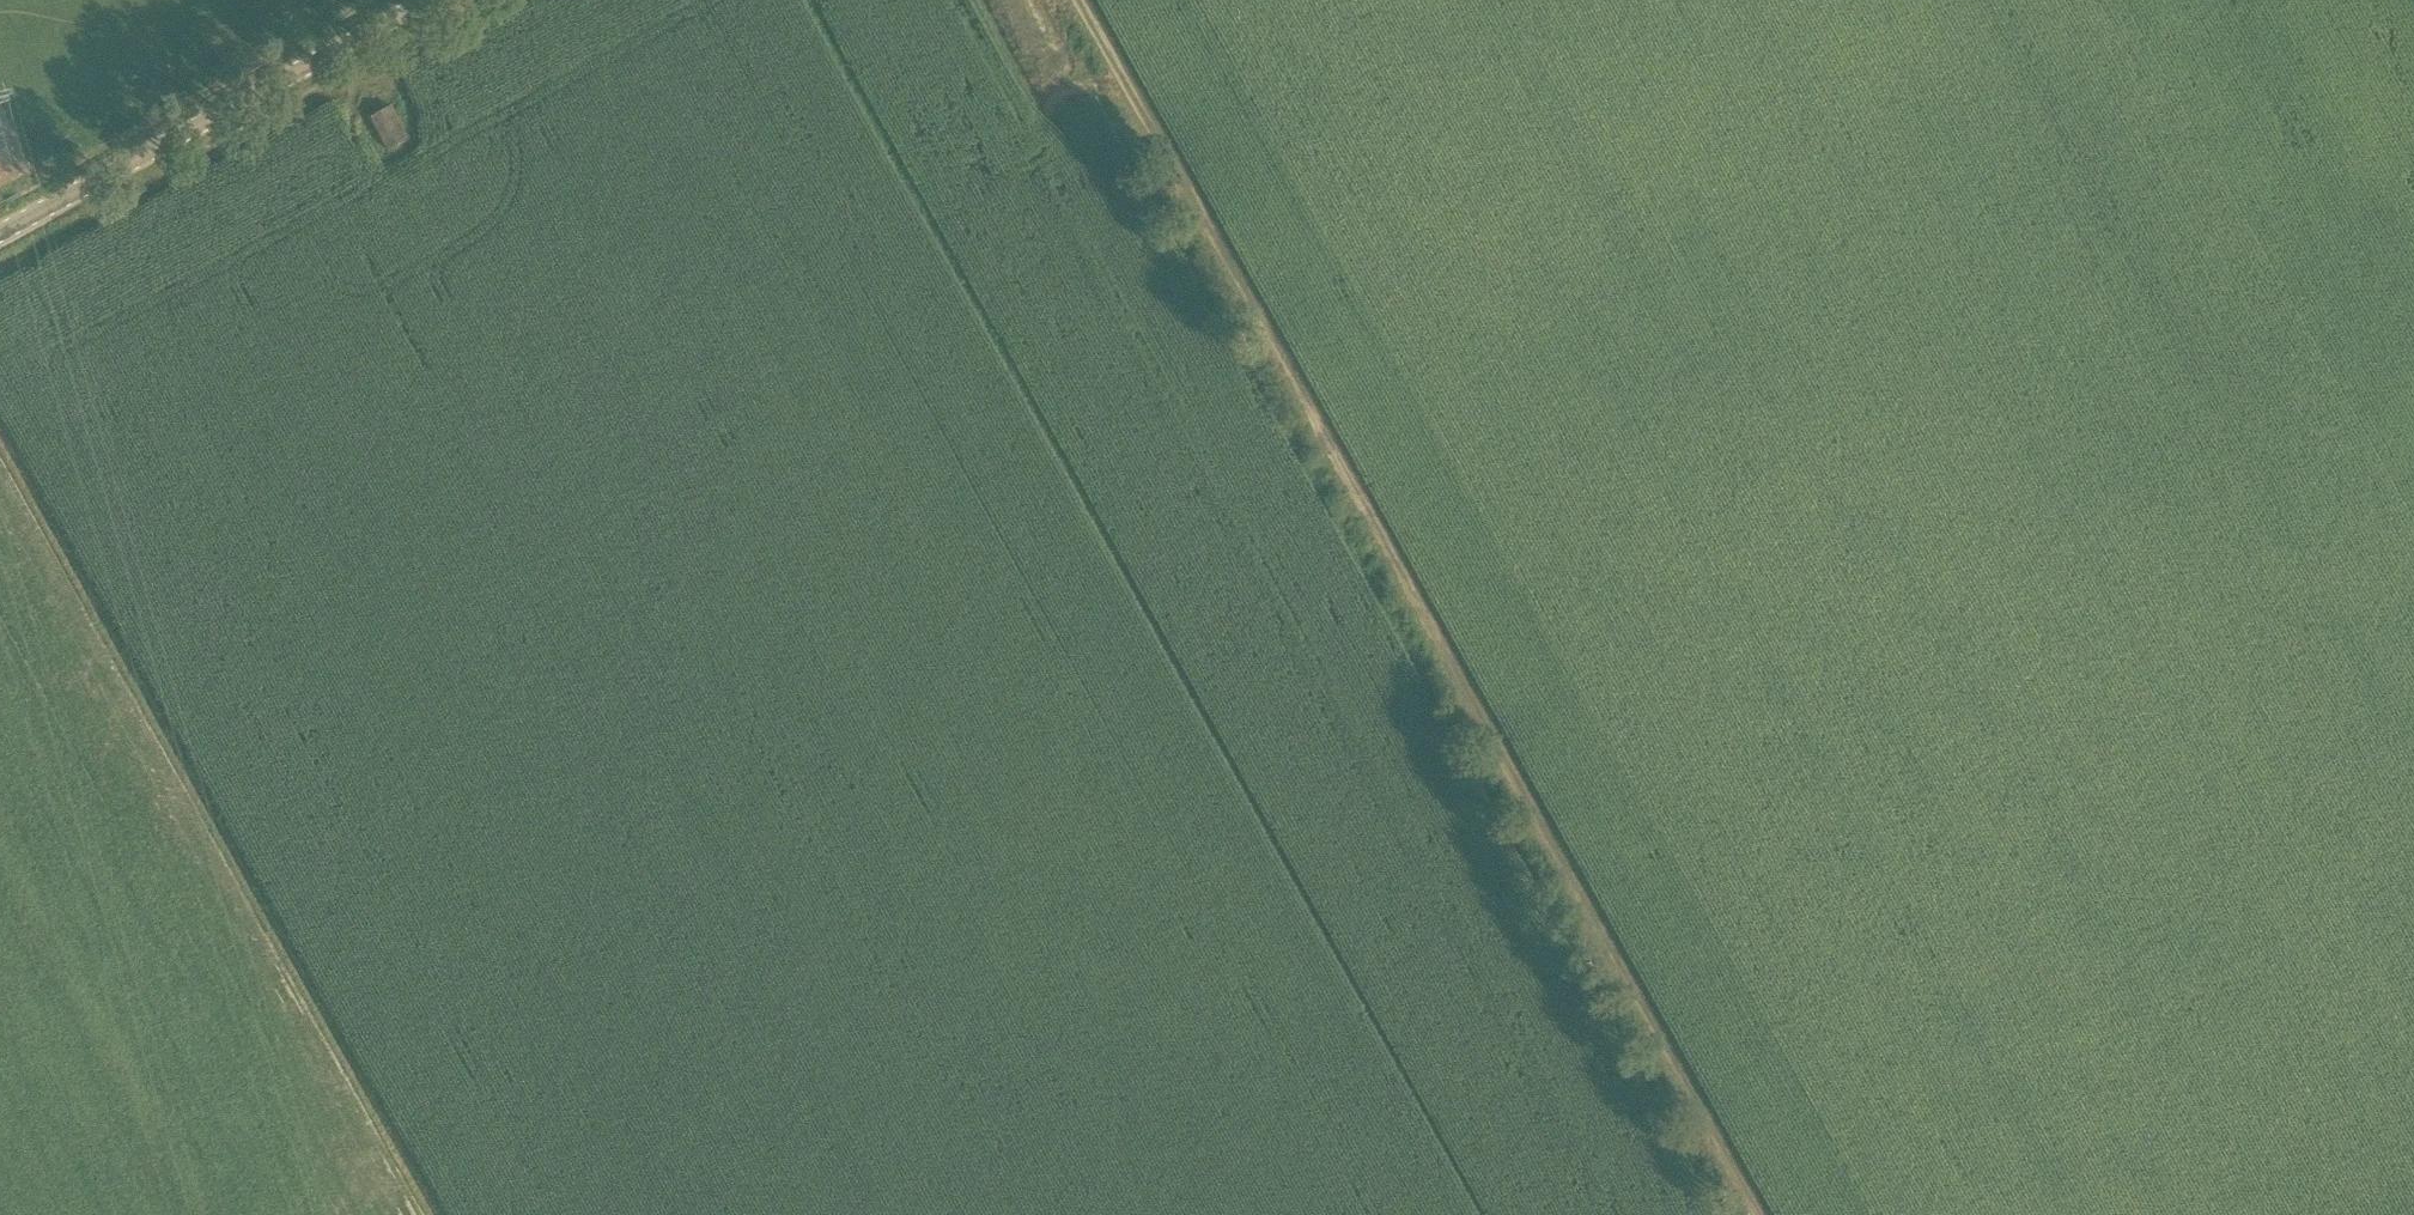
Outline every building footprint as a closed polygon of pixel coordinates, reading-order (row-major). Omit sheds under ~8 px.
[(408,140),(402,128),(390,107),(371,118),(390,151),(408,140)]
